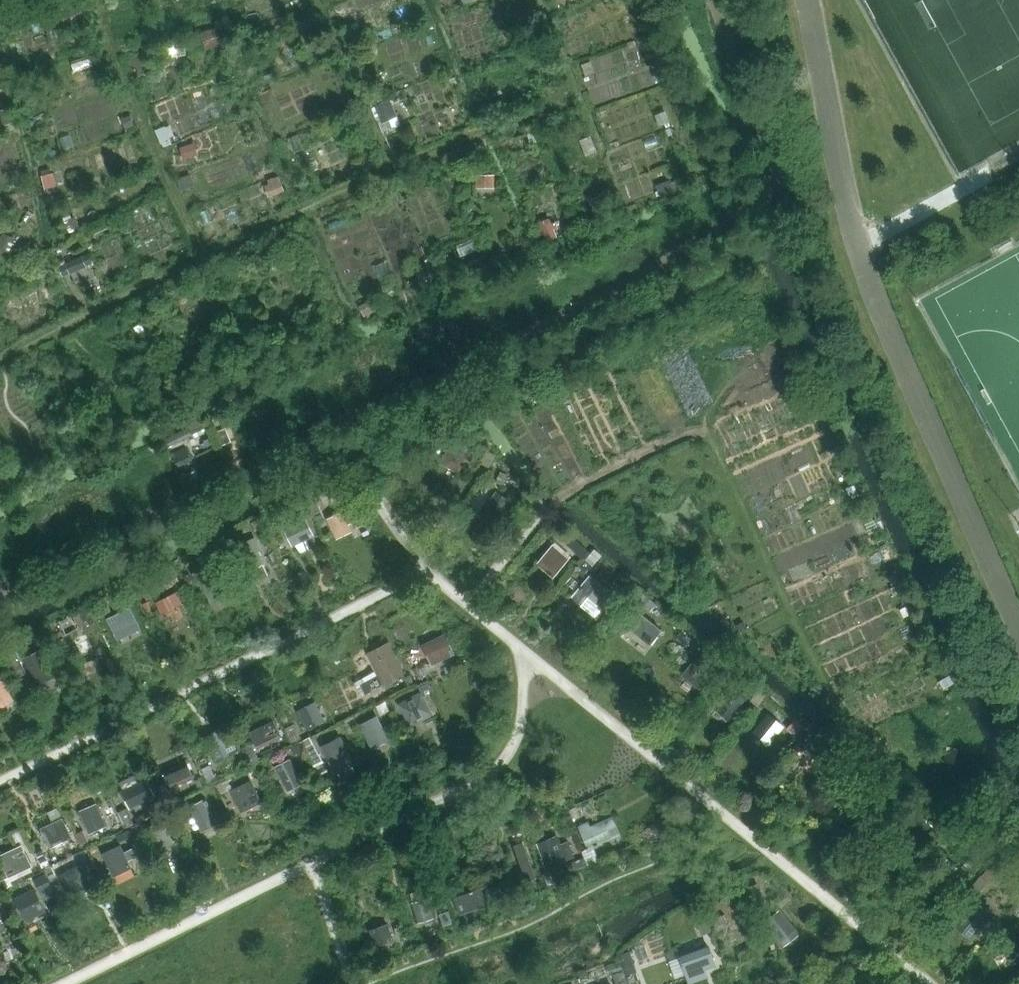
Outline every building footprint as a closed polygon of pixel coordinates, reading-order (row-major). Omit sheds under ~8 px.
[(67,15),(81,10),(78,0),(73,0),(63,3),(67,15)] [(201,33),(206,50),(224,44),(218,27),(201,33)] [(339,32),(343,42),(355,36),(351,27),(339,32)] [(520,49),(523,58),(533,55),(529,45),(520,49)] [(665,61),(671,59),(667,48),(660,51),(665,61)] [(582,65),(586,76),(595,72),(591,61),(582,65)] [(383,92),(379,82),(369,87),(373,96),(383,92)] [(352,107),(361,103),(357,94),(343,100),(347,109),(352,107)] [(375,106),(382,123),(397,116),(390,99),(375,106)] [(122,119),(126,128),(135,125),(130,115),(122,119)] [(353,119),(357,128),(366,125),(362,115),(353,119)] [(331,127),(335,137),(350,131),(345,121),(331,127)] [(156,130),(163,146),(172,141),(165,126),(156,130)] [(288,138),(294,153),(303,150),(298,135),(288,138)] [(580,141),(586,156),(597,152),(591,136),(580,141)] [(192,156),(189,144),(180,147),(183,158),(192,156)] [(476,188),(495,188),(495,175),(476,175),(476,188)] [(187,176),(177,180),(182,191),(191,187),(187,176)] [(270,196),(284,191),(280,180),(266,185),(270,196)] [(656,185),(661,197),(675,192),(670,180),(656,185)] [(541,231),(546,243),(559,237),(554,225),(541,231)] [(0,241),(0,248),(9,252),(15,238),(3,233),(0,241)] [(461,256),(477,249),(473,240),(457,247),(461,256)] [(274,256),(279,267),(290,263),(285,252),(274,256)] [(59,267),(63,276),(92,263),(88,254),(59,267)] [(469,261),(473,272),(484,267),(480,256),(469,261)] [(425,279),(430,289),(440,284),(435,274),(425,279)] [(373,312),(368,302),(359,306),(364,316),(373,312)] [(149,338),(142,324),(134,328),(141,341),(149,338)] [(563,378),(556,369),(548,375),(556,384),(563,378)] [(89,415),(94,425),(102,421),(97,411),(89,415)] [(212,419),(215,427),(223,423),(220,416),(212,419)] [(163,440),(166,448),(192,435),(188,427),(163,440)] [(232,442),(226,428),(216,432),(221,446),(232,442)] [(94,433),(97,440),(105,437),(102,429),(94,433)] [(835,434),(825,438),(831,452),(841,448),(835,434)] [(471,445),(455,437),(441,464),(459,473),(468,455),(466,454),(471,445)] [(172,454),(178,467),(192,460),(186,447),(172,454)] [(35,472),(31,463),(24,466),(28,475),(35,472)] [(0,491),(10,473),(0,468),(0,491)] [(196,470),(187,474),(191,481),(199,477),(196,470)] [(503,485),(507,475),(501,472),(496,483),(503,485)] [(854,485),(846,488),(849,495),(857,493),(854,485)] [(496,491),(488,503),(501,512),(509,500),(496,491)] [(867,505),(865,500),(856,503),(859,509),(867,505)] [(318,505),(310,509),(315,520),(323,516),(318,505)] [(328,518),(337,538),(351,531),(348,524),(355,520),(350,508),(328,518)] [(285,527),(284,527),(293,546),(294,545),(314,536),(305,517),(285,527)] [(878,531),(872,517),(863,520),(869,534),(878,531)] [(281,534),(275,520),(267,524),(273,538),(281,534)] [(270,539),(264,526),(255,530),(262,543),(270,539)] [(255,538),(237,547),(243,558),(247,556),(253,569),(264,563),(257,551),(261,549),(255,538)] [(583,559),(590,552),(578,542),(571,548),(583,559)] [(552,545),(537,563),(553,577),(568,559),(552,545)] [(576,570),(583,577),(592,567),(585,561),(576,570)] [(213,563),(193,572),(199,585),(203,583),(211,598),(226,591),(213,563)] [(174,571),(165,576),(171,587),(180,582),(174,571)] [(590,574),(579,588),(603,608),(614,594),(590,574)] [(898,585),(891,588),(894,595),(901,592),(898,585)] [(640,591),(634,598),(643,606),(649,599),(640,591)] [(176,592),(156,602),(161,614),(165,612),(171,623),(172,623),(184,616),(178,606),(182,603),(176,592)] [(107,604),(97,609),(100,616),(110,611),(107,604)] [(909,614),(906,606),(900,609),(904,617),(909,614)] [(95,622),(88,607),(79,611),(87,626),(95,622)] [(130,607),(108,618),(117,638),(140,627),(130,607)] [(635,608),(623,623),(650,645),(662,630),(635,608)] [(743,621),(736,625),(740,632),(747,628),(743,621)] [(445,633),(422,645),(423,645),(432,665),(455,653),(445,633)] [(927,644),(923,637),(917,640),(921,647),(927,644)] [(101,658),(91,639),(74,646),(83,666),(101,658)] [(41,648),(24,657),(26,661),(30,669),(39,684),(55,676),(41,648)] [(24,668),(16,651),(9,654),(17,671),(24,668)] [(395,653),(373,664),(383,684),(401,676),(395,665),(399,663),(395,653)] [(939,663),(935,655),(927,659),(931,667),(939,663)] [(715,671),(696,657),(682,675),(701,690),(715,671)] [(428,678),(422,665),(410,670),(416,683),(428,678)] [(11,695),(0,675),(0,701),(11,695)] [(949,675),(948,676),(939,681),(943,688),(952,684),(953,683),(949,675)] [(428,680),(418,685),(423,696),(433,691),(428,680)] [(733,686),(718,704),(733,717),(748,699),(733,686)] [(398,703),(410,726),(432,714),(423,697),(420,699),(417,693),(398,703)] [(390,710),(385,701),(376,706),(381,715),(390,710)] [(318,707),(299,716),(306,730),(325,720),(318,707)] [(768,713),(752,733),(769,746),(784,727),(768,713)] [(377,716),(360,724),(371,748),(388,740),(377,716)] [(272,717),(248,728),(257,747),(258,749),(282,737),(272,717)] [(795,719),(787,728),(795,735),(803,726),(795,719)] [(293,726),(286,730),(292,742),(300,739),(293,726)] [(232,732),(209,743),(217,761),(240,750),(232,732)] [(813,747),(819,738),(812,732),(805,741),(813,747)] [(340,736),(321,746),(335,774),(354,765),(340,736)] [(800,741),(781,764),(796,776),(799,773),(802,776),(805,773),(807,775),(821,758),(800,741)] [(252,744),(242,748),(252,767),(261,762),(252,744)] [(290,759),(275,766),(287,791),(302,783),(290,759)] [(186,761),(164,771),(171,788),(194,778),(186,761)] [(209,764),(201,768),(209,785),(217,781),(209,764)] [(134,775),(119,782),(123,790),(122,790),(130,808),(155,796),(147,779),(138,783),(134,775)] [(226,778),(216,783),(221,792),(231,787),(226,778)] [(251,779),(231,790),(241,812),(261,801),(251,779)] [(174,802),(169,791),(160,795),(165,806),(174,802)] [(190,807),(189,807),(202,832),(217,824),(204,800),(190,807)] [(182,803),(173,807),(177,817),(186,813),(182,803)] [(97,804),(80,811),(89,833),(106,826),(97,804)] [(134,824),(126,809),(118,813),(126,828),(134,824)] [(62,818),(41,828),(41,829),(50,847),(71,837),(62,818)] [(588,822),(578,826),(588,848),(612,837),(604,821),(590,827),(588,822)] [(147,837),(141,823),(132,827),(138,841),(147,837)] [(133,835),(130,829),(117,835),(120,841),(133,835)] [(88,841),(83,830),(76,834),(81,844),(88,841)] [(559,839),(538,847),(545,868),(574,857),(568,841),(560,844),(559,839)] [(536,879),(523,842),(514,845),(526,882),(536,879)] [(121,844),(103,853),(114,876),(119,874),(132,867),(129,861),(136,857),(132,848),(125,852),(121,844)] [(0,855),(0,857),(9,876),(31,866),(22,845),(0,855)] [(592,848),(583,851),(588,864),(597,860),(592,848)] [(49,862),(42,849),(35,853),(41,866),(49,862)] [(587,865),(584,857),(566,864),(569,872),(587,865)] [(80,864),(58,876),(69,897),(69,896),(91,885),(80,864)] [(52,865),(44,869),(50,882),(58,878),(52,865)] [(550,871),(544,873),(548,884),(554,882),(550,871)] [(2,872),(0,873),(0,891),(9,887),(2,872)] [(45,874),(34,879),(41,894),(52,888),(45,874)] [(455,874),(447,877),(452,893),(461,890),(455,874)] [(970,887),(978,894),(988,882),(980,875),(970,887)] [(34,888),(15,898),(26,921),(46,911),(34,888)] [(761,893),(750,897),(755,908),(765,903),(761,893)] [(484,896),(457,905),(460,915),(487,905),(484,896)] [(427,899),(413,903),(419,922),(432,918),(427,899)] [(976,903),(962,919),(975,930),(989,913),(976,903)] [(781,910),(765,922),(780,942),(796,929),(781,910)] [(449,911),(439,914),(443,926),(452,923),(449,911)] [(711,918),(715,927),(727,922),(723,913),(711,918)] [(705,915),(696,919),(702,935),(711,931),(705,915)] [(751,936),(746,923),(735,927),(740,940),(751,936)] [(388,924),(369,930),(375,946),(393,939),(388,924)] [(403,937),(400,927),(395,928),(398,938),(403,937)] [(1005,952),(1012,964),(1018,960),(1018,943),(1005,952)] [(716,965),(709,945),(679,956),(686,976),(716,965)] [(637,972),(632,959),(623,962),(627,975),(637,972)] [(616,983),(627,983),(623,971),(613,975),(616,983)]
